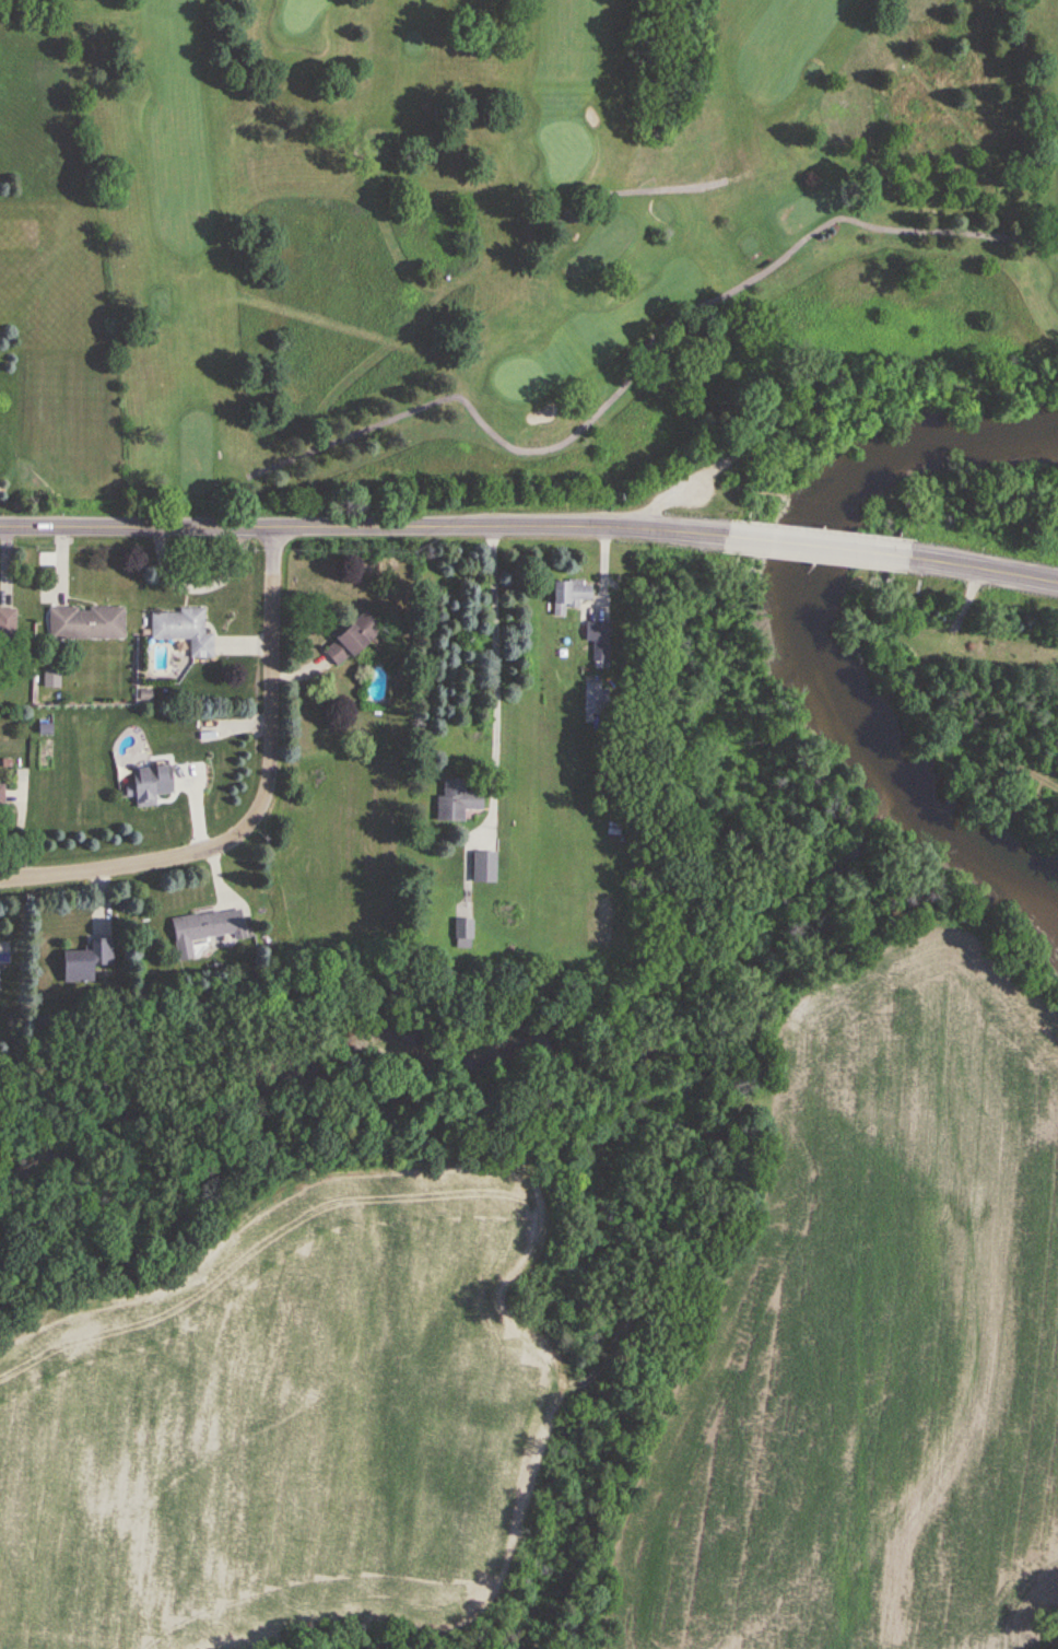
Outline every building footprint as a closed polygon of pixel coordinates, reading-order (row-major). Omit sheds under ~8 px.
[(550,581),(550,617),(566,617),(566,608),(576,608),(576,600),(589,600),(589,581),(550,581)] [(47,608),(47,640),(123,640),(123,608),(47,608)] [(213,635),(203,635),(203,608),(178,608),(178,613),(150,612),(150,640),(188,640),(188,658),(212,658),(213,635)] [(16,639),(16,611),(0,611),(0,639),(16,639)] [(382,631),(366,611),(321,647),(337,666),(382,631)] [(607,622),(583,622),(583,663),(607,663),(607,622)] [(598,683),(581,683),(581,723),(598,723),(598,683)] [(126,769),(129,796),(133,795),(135,808),(155,806),(154,796),(170,795),(167,765),(126,769)] [(436,821),(463,821),(463,809),(481,810),(481,791),(463,791),(463,778),(442,778),(441,795),(436,795),(436,821)] [(495,882),(495,851),(472,851),(472,882),(495,882)] [(169,919),(173,945),(242,935),(238,909),(169,919)] [(471,919),(453,919),(453,941),(471,941),(471,919)] [(59,983),(90,982),(90,966),(110,966),(109,939),(86,939),(86,951),(59,952),(59,983)]
